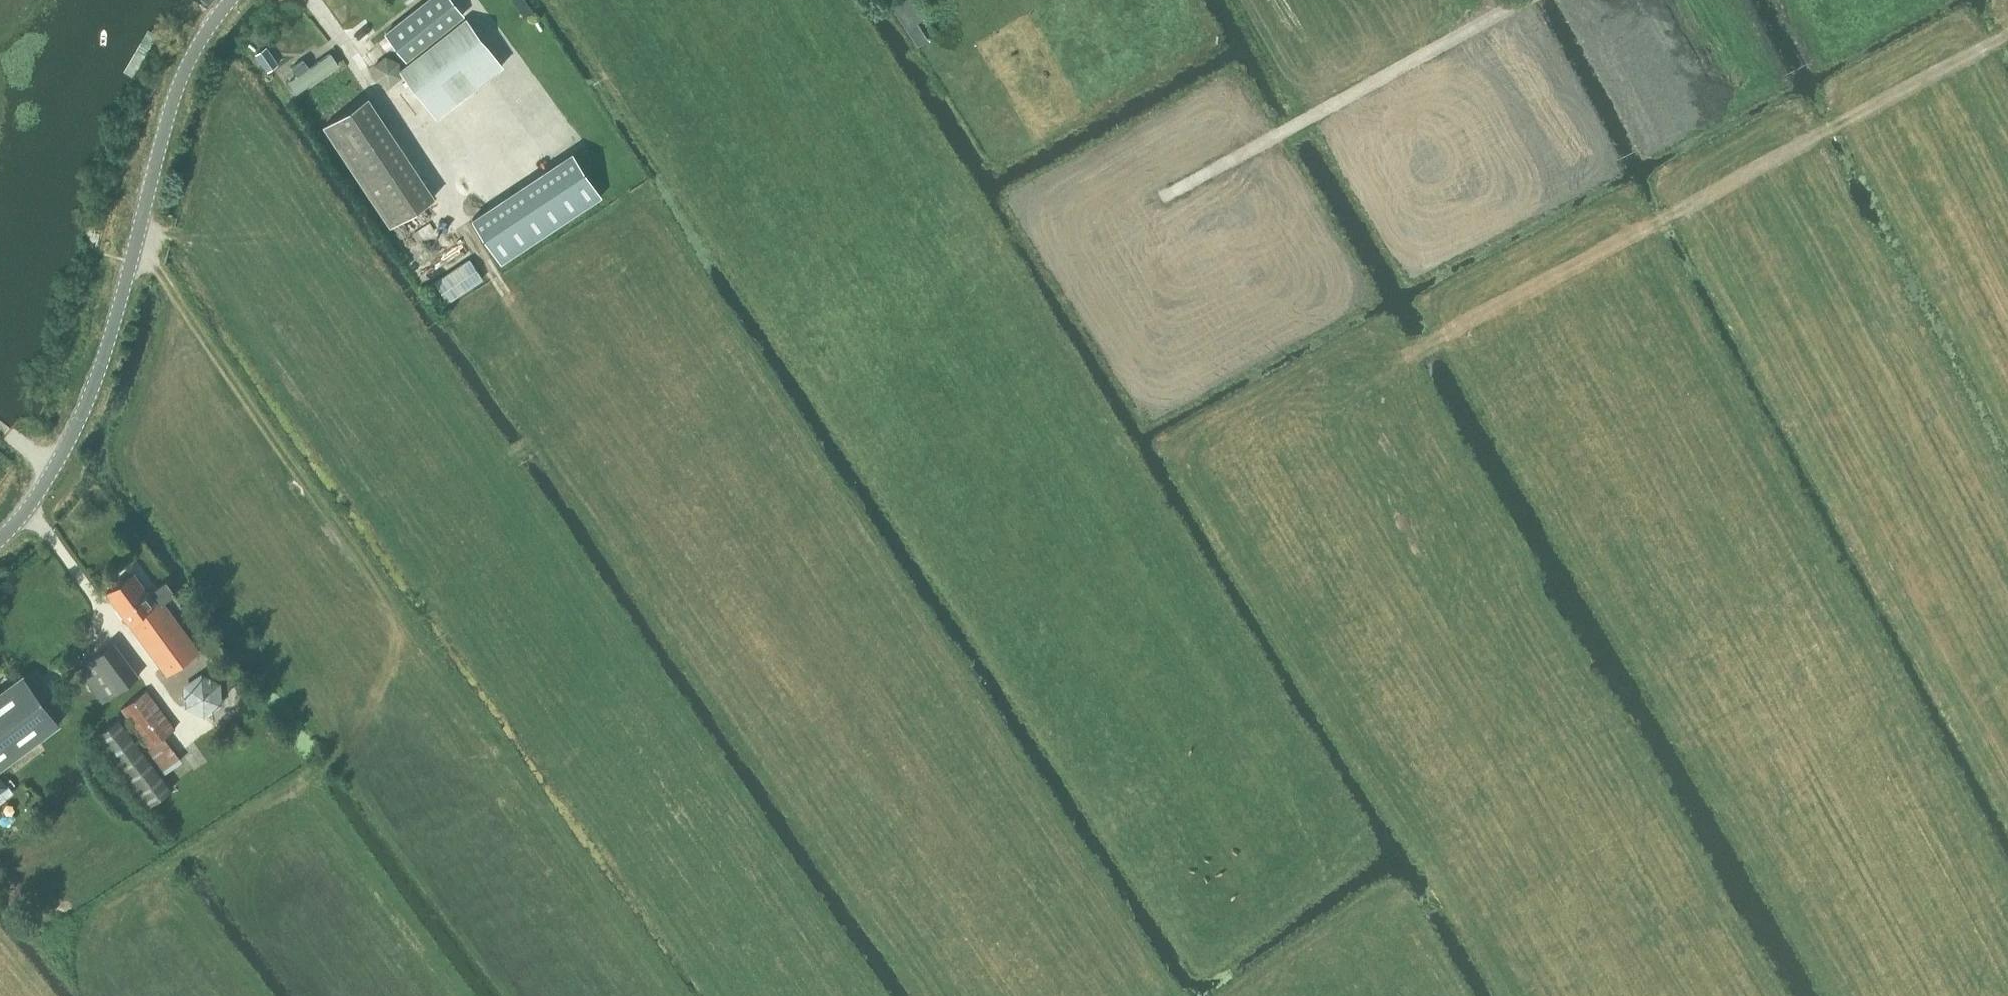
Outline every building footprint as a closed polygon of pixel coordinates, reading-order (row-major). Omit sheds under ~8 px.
[(463,15),(451,0),(429,0),(386,33),(407,59),(463,15)] [(925,16),(914,0),(895,0),(890,3),(918,45),(928,39),(916,22),(925,16)] [(503,66),(493,53),(466,19),(400,71),(437,118),(503,66)] [(159,37),(147,30),(124,74),(136,80),(159,37)] [(401,77),(399,62),(386,56),(373,65),(375,81),(389,87),(401,77)] [(368,97),(323,127),(348,164),(393,134),(368,97)] [(599,198),(568,153),(469,220),(500,265),(599,198)] [(165,581),(149,593),(133,572),(106,592),(167,675),(199,651),(163,602),(175,594),(165,581)] [(105,702),(140,675),(114,642),(79,669),(105,702)] [(0,691),(0,768),(60,723),(23,674),(0,691)] [(221,685),(201,675),(184,688),(184,707),(203,718),(222,707),(221,685)] [(149,748),(175,728),(147,690),(121,709),(149,748)] [(147,806),(173,787),(122,717),(96,736),(147,806)] [(6,798),(14,792),(8,784),(7,785),(0,775),(0,802),(6,798)]
